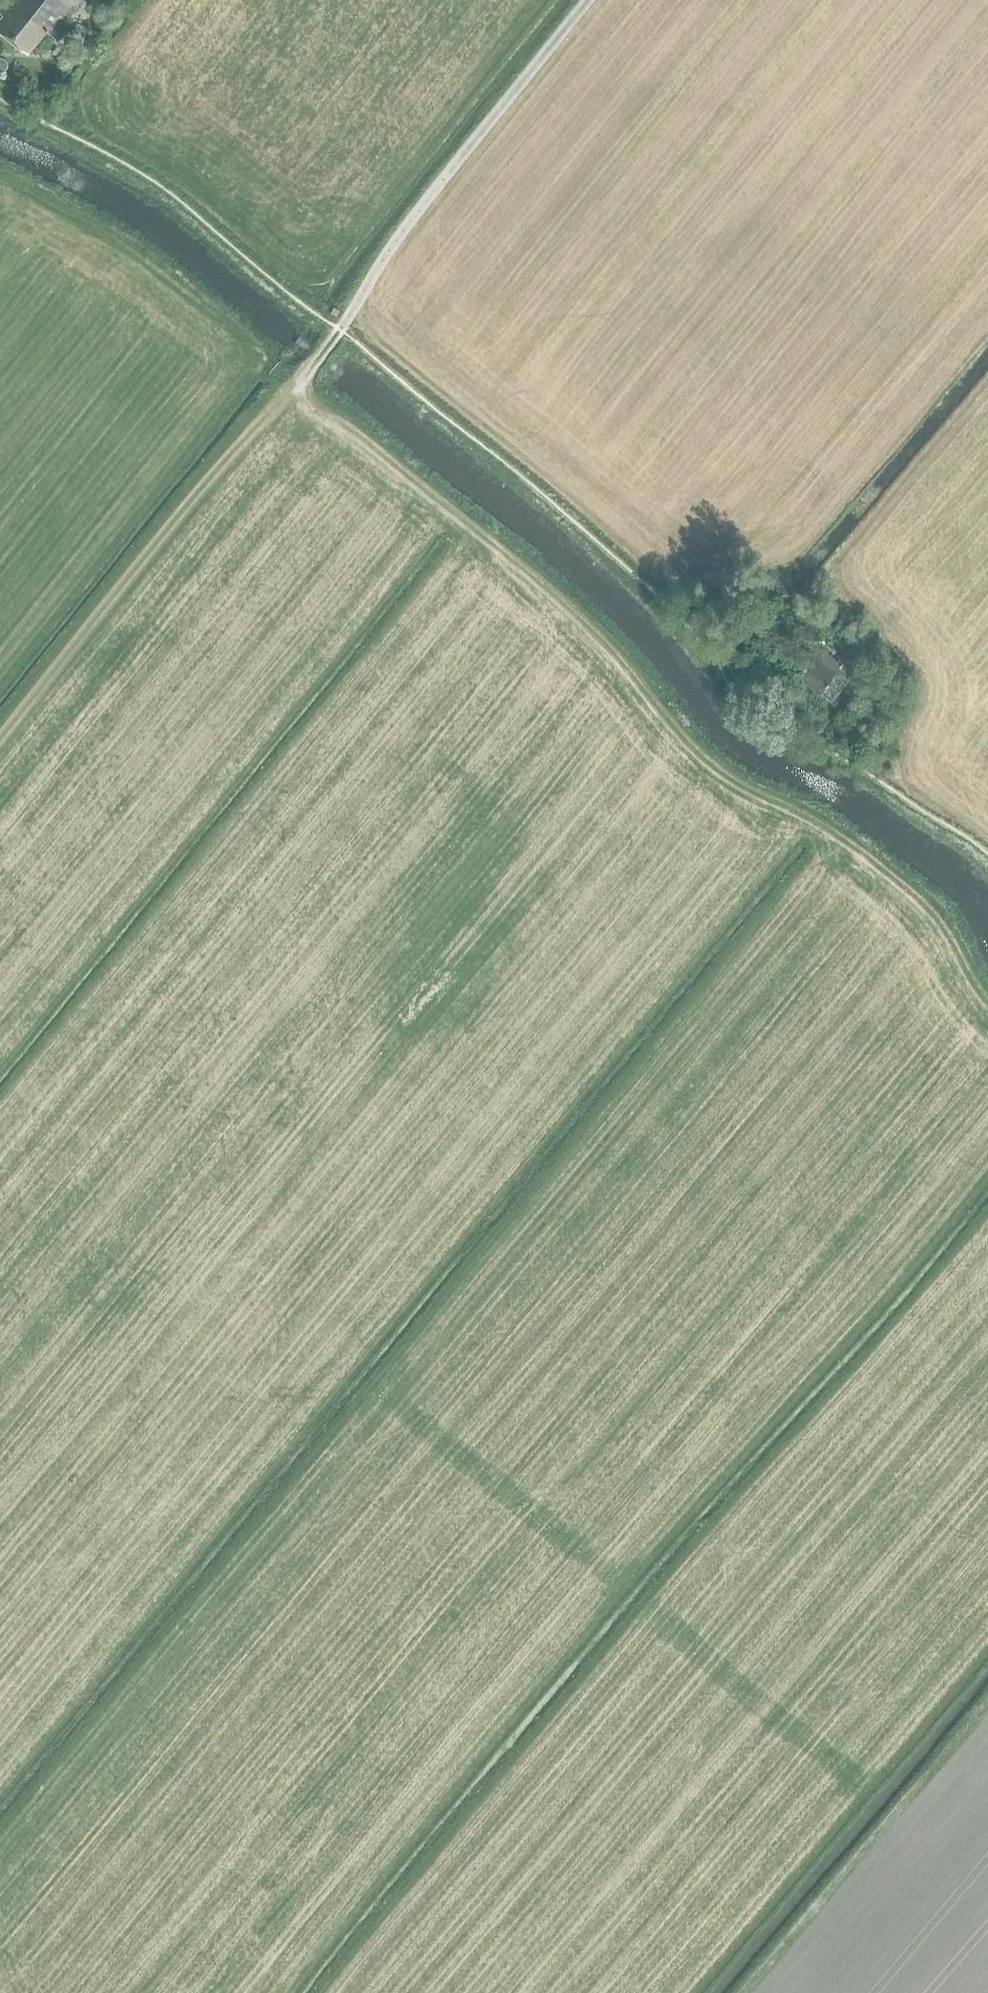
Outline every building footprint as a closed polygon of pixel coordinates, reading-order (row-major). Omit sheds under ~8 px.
[(60,26),(67,18),(66,17),(80,0),(0,0),(0,12),(4,15),(0,20),(0,30),(26,52),(44,30),(52,36),(60,26)] [(796,675),(818,693),(841,664),(824,650),(818,657),(813,653),(796,675)]
